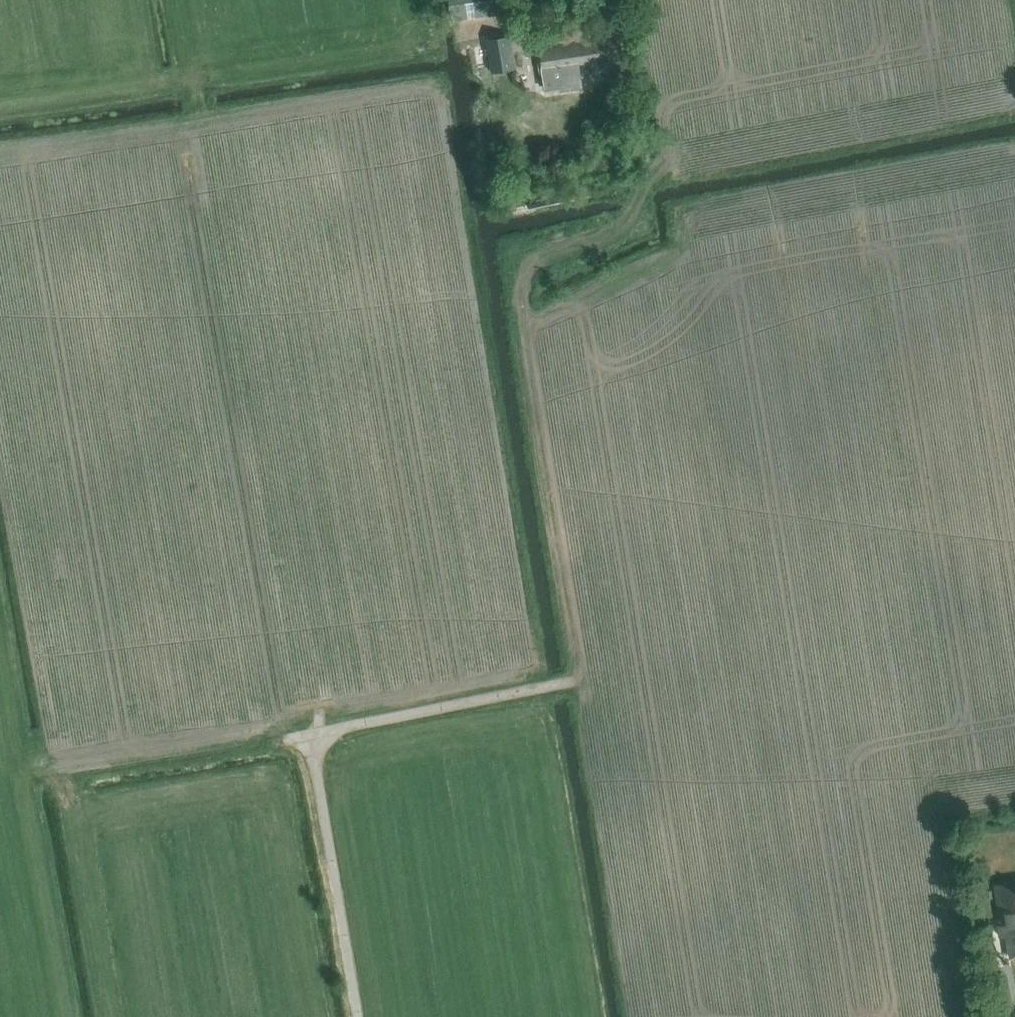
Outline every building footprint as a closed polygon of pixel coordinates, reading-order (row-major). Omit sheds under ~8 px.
[(498,0),(447,0),(450,21),(500,14),(498,0)] [(517,68),(510,34),(483,40),(490,73),(517,68)] [(580,61),(600,57),(598,44),(592,45),(591,39),(577,42),(576,39),(538,45),(542,72),(580,66),(580,61)] [(995,882),(1001,922),(998,923),(1000,933),(1007,932),(1010,955),(1014,955),(1014,879),(995,882)] [(984,936),(993,935),(991,923),(982,924),(984,936)]
